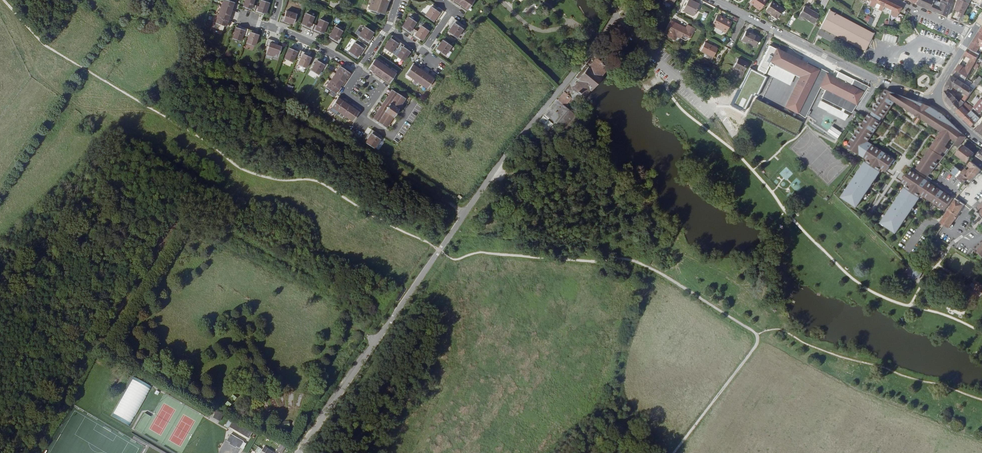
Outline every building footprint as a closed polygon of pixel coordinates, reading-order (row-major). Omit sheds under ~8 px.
[(228,0),(223,0),(221,7),(233,11),(236,3),(228,0)] [(256,5),(253,5),(254,0),(245,0),(243,7),(244,7),(244,9),(253,12),(256,5)] [(265,14),(269,3),(260,0),(258,6),(256,5),(253,12),(263,16),(264,14),(265,14)] [(369,10),(384,14),(389,0),(390,1),(390,0),(372,0),(369,10)] [(467,11),(474,1),(473,0),(464,0),(460,7),(467,11)] [(683,8),(693,14),(698,3),(692,0),(687,0),(683,8)] [(751,1),(755,4),(759,6),(758,7),(761,9),(767,0),(752,0),(751,1)] [(901,7),(887,0),(872,0),(883,6),(898,13),(901,7)] [(915,3),(916,3),(916,4),(931,11),(946,17),(950,6),(940,2),(941,0),(938,0),(938,1),(936,0),(916,0),(915,3)] [(961,0),(957,0),(954,9),(959,11),(957,15),(960,17),(967,3),(961,0)] [(768,21),(774,24),(784,9),(773,1),(766,11),(772,15),(768,21)] [(806,6),(801,15),(805,17),(813,22),(818,13),(811,9),(806,6)] [(233,11),(221,7),(218,15),(230,19),(233,11)] [(431,7),(425,16),(433,22),(435,19),(437,21),(443,11),(437,7),(436,10),(431,7)] [(830,10),(821,27),(866,50),(875,32),(830,10)] [(284,16),(281,15),(279,22),(290,26),(291,23),(293,24),(297,14),(286,11),(284,16)] [(314,17),(306,14),(301,24),(303,25),(302,27),(311,31),(314,24),(311,23),(314,17)] [(866,14),(862,20),(869,25),(873,19),(866,14)] [(962,14),(958,21),(963,22),(967,16),(962,14)] [(230,19),(218,15),(216,23),(228,27),(230,19)] [(712,24),(716,26),(722,29),(727,31),(732,22),(717,15),(712,24)] [(416,22),(409,18),(402,27),(403,28),(402,30),(411,35),(415,29),(412,28),(416,22)] [(314,24),(311,31),(321,35),(321,33),(323,33),(327,23),(319,19),(317,25),(314,24)] [(454,19),(450,25),(452,26),(448,32),(456,38),(463,29),(462,28),(464,26),(454,19)] [(665,30),(663,33),(668,35),(667,37),(674,40),(676,35),(679,37),(685,27),(670,20),(665,30)] [(359,36),(357,39),(367,46),(372,39),(370,38),(373,32),(365,26),(359,36)] [(415,29),(411,35),(419,41),(420,40),(421,40),(428,31),(421,26),(417,31),(415,29)] [(246,36),(248,29),(241,27),(241,29),(236,27),(232,38),(240,41),(243,35),(246,36)] [(342,31),(335,27),(329,37),(330,38),(329,39),(338,44),(342,38),(339,37),(342,31)] [(255,31),(248,29),(246,36),(249,37),(247,43),(255,46),(258,35),(254,33),(255,31)] [(747,30),(742,39),(755,45),(760,36),(747,30)] [(977,52),(981,47),(981,48),(981,32),(980,31),(970,48),(977,52)] [(395,47),(397,49),(401,43),(393,37),(392,39),(391,38),(384,48),(391,53),(395,47)] [(274,41),(268,39),(265,46),(268,47),(266,53),(273,56),(274,55),(278,56),(282,47),(273,44),(274,41)] [(355,43),(354,42),(348,52),(357,58),(360,52),(363,53),(367,46),(357,39),(355,43)] [(441,42),(439,41),(432,50),(438,54),(440,52),(445,55),(451,46),(443,40),(441,42)] [(705,51),(712,54),(713,55),(717,47),(704,40),(700,48),(705,51)] [(400,51),(396,56),(403,61),(410,51),(409,51),(410,49),(401,43),(397,49),(400,51)] [(797,111),(820,68),(807,62),(806,64),(770,44),(758,69),(765,72),(770,63),(772,63),(794,75),(798,77),(784,105),(797,111)] [(293,50),(289,48),(284,59),(292,62),(295,56),(298,57),(301,51),(294,48),(293,50)] [(977,52),(970,48),(965,55),(971,59),(965,69),(963,67),(959,65),(956,70),(959,72),(962,74),(967,77),(976,61),(978,59),(980,54),(977,52)] [(301,51),(298,57),(301,59),(298,65),(306,68),(311,57),(306,55),(307,53),(301,51)] [(559,101),(557,99),(536,124),(546,132),(553,123),(546,118),(548,115),(571,135),(583,122),(569,109),(575,103),(576,104),(584,94),(585,95),(592,87),(593,88),(601,78),(600,78),(607,69),(604,67),(605,66),(601,62),(603,60),(596,54),(564,93),(565,93),(559,101)] [(742,76),(744,71),(749,62),(738,57),(734,65),(740,68),(738,73),(742,76)] [(382,64),(375,59),(368,68),(372,71),(371,73),(374,75),(375,73),(382,64)] [(321,63),(317,60),(311,70),(318,75),(322,69),(324,71),(328,64),(322,61),(321,63)] [(794,75),(772,63),(766,72),(790,84),(790,82),(794,75)] [(382,64),(375,73),(379,76),(378,77),(381,80),(382,78),(389,69),(382,64)] [(405,75),(412,80),(420,70),(413,65),(405,75)] [(351,74),(340,66),(335,73),(346,81),(351,74)] [(797,111),(804,115),(820,86),(824,89),(821,97),(842,108),(844,109),(851,113),(853,110),(868,86),(854,78),(849,88),(832,79),(831,81),(826,78),(827,76),(829,73),(820,68),(797,111)] [(389,69),(382,78),(386,81),(385,82),(388,84),(396,74),(389,69)] [(412,80),(419,85),(426,75),(420,70),(412,80)] [(767,86),(772,76),(765,72),(760,83),(767,86)] [(346,81),(335,73),(331,80),(341,88),(346,81)] [(958,80),(963,83),(967,77),(962,74),(958,80)] [(419,85),(426,90),(434,80),(426,75),(419,85)] [(960,91),(964,84),(963,83),(958,80),(953,76),(952,76),(947,86),(946,86),(952,90),(953,87),(960,91)] [(972,85),(976,88),(979,85),(980,84),(981,82),(981,79),(980,77),(972,85)] [(341,88),(331,80),(326,88),(330,90),(336,95),(341,88)] [(973,90),(969,87),(964,84),(960,91),(966,95),(962,100),(964,102),(973,90)] [(878,86),(865,105),(872,110),(885,89),(878,86)] [(392,89),(373,118),(386,127),(405,97),(392,89)] [(872,110),(848,145),(860,153),(868,141),(878,125),(895,101),(917,115),(924,104),(885,89),(872,110)] [(946,91),(945,91),(947,102),(948,103),(952,107),(958,101),(953,96),(946,91)] [(346,101),(339,96),(331,107),(338,112),(346,101)] [(755,97),(747,111),(796,135),(804,120),(755,97)] [(964,102),(962,105),(970,113),(964,119),(972,126),(979,117),(977,115),(979,112),(981,108),(981,100),(980,98),(972,107),(973,108),(971,110),(967,107),(968,106),(964,102)] [(844,109),(842,108),(841,110),(819,99),(816,105),(846,120),(849,114),(843,111),(844,109)] [(962,105),(964,102),(962,100),(960,102),(958,101),(952,107),(956,112),(962,105)] [(346,101),(338,112),(345,116),(353,106),(346,101)] [(917,115),(921,118),(930,106),(924,104),(917,115)] [(970,113),(962,105),(956,112),(964,119),(970,113)] [(360,111),(353,106),(345,116),(353,121),(360,111)] [(934,151),(943,157),(943,158),(954,144),(963,133),(943,115),(930,106),(921,118),(942,131),(929,151),(917,168),(918,169),(921,171),(934,151)] [(553,123),(546,132),(547,133),(548,134),(555,125),(553,123)] [(831,126),(827,131),(837,138),(841,133),(831,126)] [(382,136),(371,129),(365,139),(367,140),(365,143),(374,148),(382,136)] [(963,133),(954,144),(957,147),(966,136),(963,133)] [(860,153),(865,157),(882,168),(887,171),(895,159),(868,141),(860,153)] [(963,146),(956,154),(967,162),(974,153),(963,146)] [(981,148),(971,161),(977,166),(981,160),(981,148)] [(882,168),(865,157),(840,195),(856,206),(882,168)] [(962,173),(968,178),(971,181),(981,169),(977,166),(971,161),(967,165),(971,168),(968,172),(965,169),(962,173)] [(962,166),(959,170),(962,173),(965,169),(967,166),(965,164),(963,167),(962,166)] [(958,178),(960,179),(964,183),(968,178),(962,173),(959,170),(954,166),(950,171),(956,176),(957,174),(959,175),(958,178)] [(786,180),(793,174),(786,167),(779,173),(786,180)] [(926,179),(919,174),(916,172),(911,169),(902,182),(905,184),(920,194),(921,194),(925,196),(945,209),(953,197),(926,179)] [(920,194),(905,184),(880,221),(896,232),(920,194)] [(956,197),(940,221),(944,223),(948,226),(955,216),(965,204),(957,198),(956,197)] [(921,273),(911,267),(907,274),(911,276),(912,275),(915,276),(915,277),(916,277),(918,279),(921,273)] [(151,387),(132,377),(110,416),(129,426),(151,387)] [(226,403),(231,407),(237,398),(233,395),(226,403)] [(216,412),(213,417),(219,420),(222,415),(216,412)] [(141,433),(151,416),(144,413),(135,429),(141,433)] [(252,432),(232,421),(229,426),(228,427),(248,438),(252,432)] [(240,446),(242,442),(243,441),(230,433),(226,440),(230,442),(229,443),(235,447),(236,446),(239,448),(240,446)]
